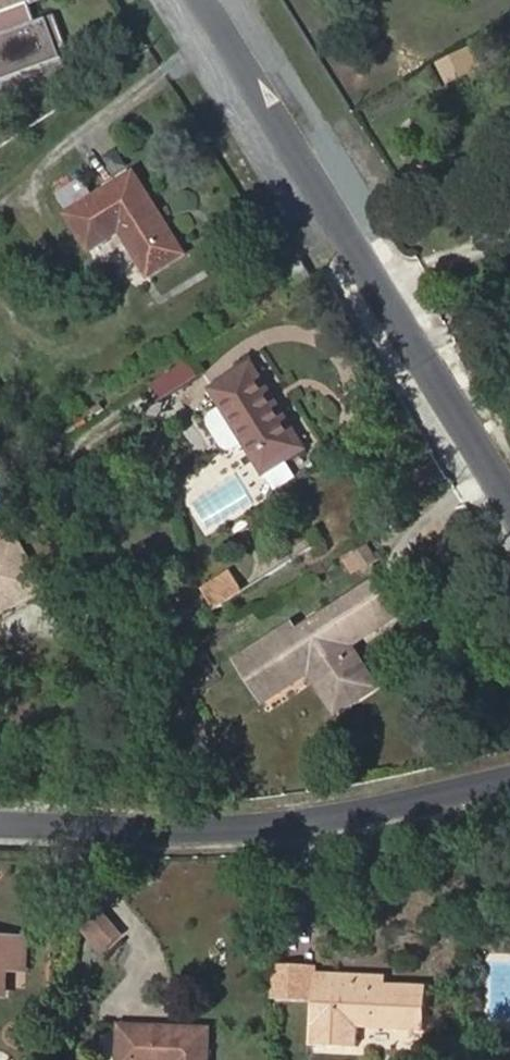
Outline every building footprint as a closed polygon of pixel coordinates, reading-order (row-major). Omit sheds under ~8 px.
[(63,57),(59,49),(68,46),(56,14),(39,21),(32,2),(38,0),(0,0),(0,81),(63,57)] [(475,45),(441,61),(451,81),(485,65),(475,45)] [(150,277),(185,254),(134,173),(96,197),(83,178),(56,195),(91,249),(120,231),(150,277)] [(298,286),(314,275),(304,259),(288,269),(298,286)] [(165,396),(201,375),(192,359),(155,380),(165,396)] [(266,470),(305,446),(253,365),(215,388),(226,406),(215,413),(212,424),(228,448),(237,451),(250,443),(266,470)] [(41,586),(14,540),(0,548),(0,611),(41,586)] [(216,608),(245,591),(234,571),(205,589),(216,608)] [(266,702),(312,672),(320,667),(342,701),(365,685),(344,651),(353,646),(396,618),(375,585),(299,633),(294,625),(239,660),(266,702)] [(338,713),(379,687),(353,646),(344,651),(365,685),(342,701),(320,667),(312,672),(338,713)] [(102,913),(83,931),(102,952),(121,935),(102,913)] [(31,971),(31,939),(0,937),(0,973),(0,970),(10,970),(31,971)] [(306,999),(307,969),(275,967),(273,997),(306,999)] [(306,999),(318,999),(318,974),(319,969),(307,969),(306,999)] [(9,996),(10,970),(0,970),(0,973),(0,995),(9,996)] [(358,1027),(425,1028),(427,987),(386,986),(385,976),(318,974),(318,999),(317,1043),(357,1044),(358,1027)] [(209,1030),(131,1028),(131,1059),(208,1059),(209,1030)]
